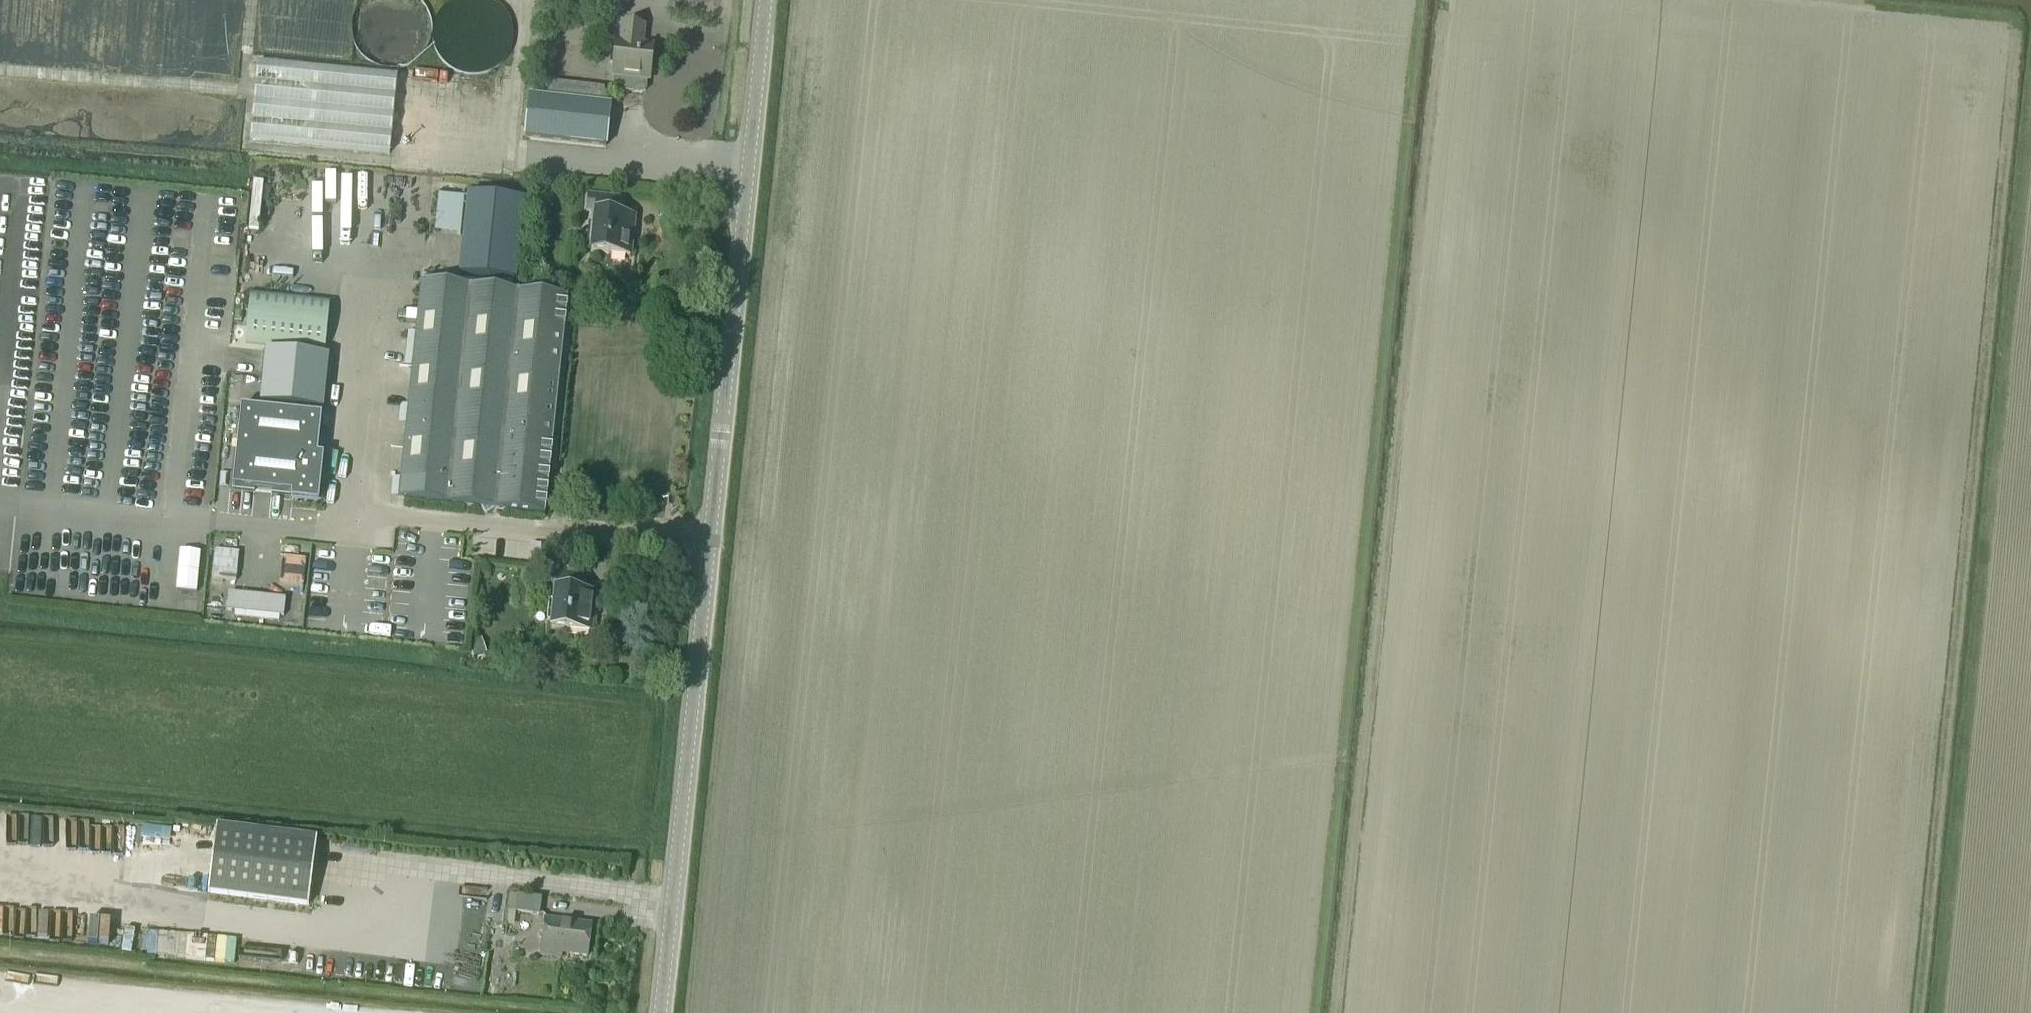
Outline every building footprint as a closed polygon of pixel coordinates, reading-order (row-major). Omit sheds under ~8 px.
[(616,44),(613,73),(615,74),(614,86),(617,90),(642,93),(645,90),(647,77),(649,77),(652,47),(640,46),(641,39),(642,40),(644,26),(622,24),(620,44),(616,44)] [(257,64),(250,141),(389,155),(397,77),(257,64)] [(529,96),(525,137),(605,145),(609,105),(602,104),(604,88),(548,82),(546,98),(529,96)] [(408,401),(398,501),(468,508),(480,509),(486,517),(495,511),(545,516),(567,299),(512,293),(513,282),(515,282),(523,201),(467,195),(459,276),(502,280),(502,282),(488,281),(488,283),(487,291),(420,284),(410,385),(408,401)] [(588,196),(586,212),(594,213),(591,252),(630,256),(634,216),(622,214),(623,201),(623,199),(588,196)] [(250,291),(245,343),(325,352),(330,300),(250,291)] [(266,351),(260,404),(322,410),(328,357),(266,351)] [(240,409),(232,490),(291,496),(313,498),(317,457),(322,417),(240,409)] [(548,572),(546,588),(555,589),(551,628),(590,633),(595,592),(582,591),(584,576),(548,572)] [(482,639),(468,644),(473,659),(487,654),(482,639)] [(207,894),(308,907),(317,842),(216,829),(207,894)] [(517,897),(515,913),(539,916),(541,900),(517,897)] [(545,920),(540,956),(560,959),(561,955),(586,958),(591,926),(545,920)]
